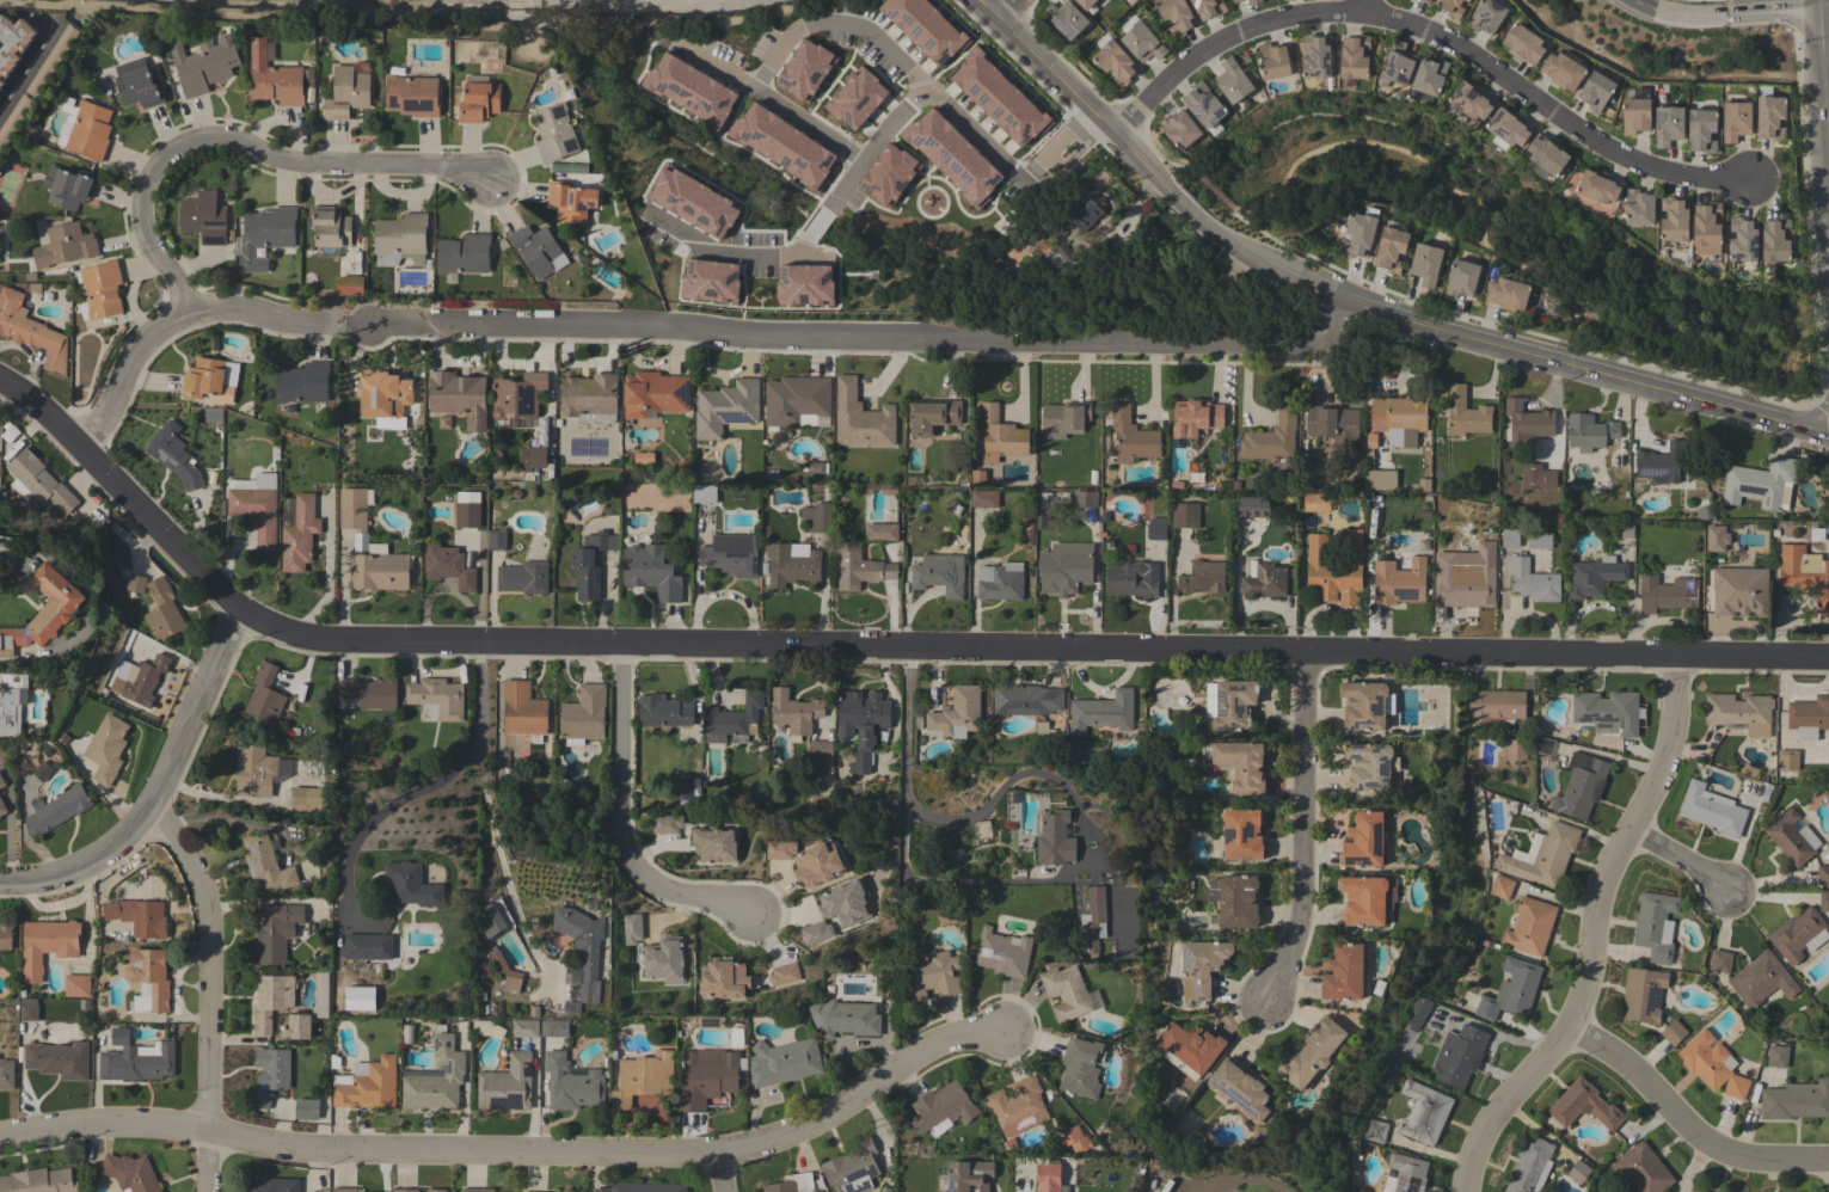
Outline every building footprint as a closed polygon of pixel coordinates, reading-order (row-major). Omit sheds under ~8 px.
[(876,6),(882,0),(928,0),(940,12),(940,13),(958,31),(960,29),(968,35),(966,36),(970,38),(958,51),(956,49),(950,55),(949,54),(938,64),(919,47),(876,6)] [(1057,8),(1066,0),(1068,0),(1090,21),(1078,33),(1079,36),(1072,43),(1041,12),(1051,2),(1057,8)] [(1086,11),(1075,0),(1097,0),(1086,11)] [(1154,1),(1156,0),(1185,0),(1197,25),(1191,27),(1191,26),(1185,30),(1186,33),(1180,37),(1180,36),(1173,39),(1167,27),(1173,24),(1170,18),(1164,20),(1154,1)] [(1215,1),(1218,0),(1222,0),(1227,11),(1222,13),(1222,14),(1215,18),(1213,13),(1207,17),(1207,18),(1201,21),(1190,0),(1214,0),(1215,1)] [(1435,5),(1437,0),(1463,0),(1459,6),(1465,10),(1459,20),(1453,18),(1446,14),(1448,12),(1435,5)] [(1466,24),(1481,0),(1494,0),(1509,10),(1491,37),(1483,31),(1484,31),(1479,27),(1477,31),(1466,24)] [(2,90),(0,92),(0,49),(1,50),(7,44),(2,38),(0,41),(0,18),(1,18),(6,14),(10,18),(11,18),(18,24),(24,18),(39,32),(33,38),(35,38),(25,49),(26,50),(20,56),(23,57),(18,62),(19,64),(4,81),(6,82),(1,87),(2,90)] [(1133,27),(1131,25),(1140,18),(1168,51),(1158,60),(1152,54),(1141,63),(1119,38),(1133,27)] [(1543,41),(1540,45),(1546,49),(1538,61),(1534,67),(1522,59),(1521,61),(1506,51),(1509,48),(1502,43),(1516,21),(1543,41)] [(207,85),(209,91),(185,100),(178,80),(180,80),(168,44),(180,39),(186,57),(202,51),(200,43),(229,32),(240,64),(231,68),(233,75),(207,85)] [(1302,56),(1309,56),(1308,49),(1302,49),(1301,35),(1307,35),(1307,33),(1314,33),(1315,37),(1330,36),(1330,47),(1331,78),(1316,78),(1303,78),(1302,56)] [(1343,37),(1356,37),(1357,33),(1364,35),(1364,36),(1370,36),(1369,49),(1363,49),(1363,56),(1369,57),(1368,78),(1355,78),(1355,79),(1340,78),(1343,37)] [(803,35),(815,43),(816,42),(833,53),(831,54),(837,56),(830,67),(829,66),(810,93),(811,94),(805,103),(785,90),(786,87),(773,78),(803,35)] [(251,36),(266,36),(266,66),(302,67),(302,86),(303,86),(303,106),(278,105),(278,99),(250,99),(251,64),(251,36)] [(1140,68),(1129,78),(1131,80),(1125,86),(1125,85),(1121,88),(1111,79),(1116,74),(1111,68),(1106,73),(1092,57),(1103,48),(1101,48),(1112,38),(1140,68)] [(1391,80),(1389,82),(1388,82),(1386,88),(1379,86),(1381,80),(1379,79),(1394,38),(1407,43),(1404,51),(1417,56),(1406,86),(1391,80)] [(1265,80),(1258,44),(1270,42),(1270,47),(1278,44),(1278,47),(1287,45),(1291,75),(1265,80)] [(740,94),(662,50),(641,86),(719,130),(740,94)] [(1588,69),(1573,92),(1565,87),(1564,90),(1549,80),(1551,78),(1539,70),(1549,53),(1555,56),(1559,51),(1588,69)] [(1257,91),(1248,97),(1246,94),(1232,105),(1216,84),(1216,82),(1214,79),(1225,70),(1220,63),(1230,55),(1257,91)] [(145,56),(153,84),(159,81),(165,102),(143,110),(140,100),(123,105),(113,78),(118,76),(115,66),(145,56)] [(1410,93),(1412,88),(1411,87),(1422,57),(1437,62),(1438,59),(1450,63),(1437,97),(1434,96),(1431,102),(1410,93)] [(369,107),(349,107),(349,121),(323,119),(324,98),(333,98),(333,64),(354,66),(354,74),(370,74),(369,107)] [(853,70),(855,73),(863,66),(877,78),(876,79),(888,90),(853,129),(842,119),(841,121),(825,107),(831,100),(829,98),(836,90),(846,79),(846,78),(853,70)] [(1616,84),(1597,115),(1586,109),(1589,105),(1576,97),(1594,69),(1616,84)] [(437,78),(437,98),(440,98),(438,117),(413,117),(413,115),(400,113),(400,110),(386,110),(386,74),(395,74),(395,76),(437,78)] [(1228,112),(1217,121),(1219,121),(1207,130),(1186,105),(1182,99),(1184,96),(1191,90),(1190,87),(1196,82),(1201,79),(1209,90),(1204,93),(1209,99),(1214,96),(1228,112)] [(1448,100),(1463,80),(1471,85),(1473,82),(1486,92),(1485,94),(1497,104),(1484,121),(1478,116),(1474,121),(1448,100)] [(499,113),(489,113),(489,118),(483,118),(483,123),(459,123),(459,102),(465,102),(465,82),(491,82),(491,84),(499,84),(499,113)] [(1050,123),(1042,133),(1029,121),(1008,142),(1006,140),(986,160),(962,136),(1002,96),(1004,97),(1014,87),(1050,123)] [(1757,96),(1772,97),(1786,97),(1786,118),(1779,118),(1779,127),(1785,127),(1785,140),(1779,140),(1779,141),(1772,141),(1772,137),(1757,137),(1757,96)] [(112,110),(108,124),(111,125),(106,139),(110,139),(102,162),(82,156),(84,155),(65,148),(65,147),(57,145),(61,135),(68,137),(75,119),(68,117),(72,105),(76,107),(80,98),(112,110)] [(1622,98),(1651,99),(1650,130),(1634,130),(1634,135),(1622,135),(1622,98)] [(585,147),(579,149),(579,150),(561,156),(561,159),(544,165),(535,141),(541,140),(532,112),(569,99),(585,147)] [(753,99),(835,154),(825,167),(828,168),(823,176),(827,178),(817,193),(814,191),(814,190),(805,185),(798,180),(800,177),(773,159),(772,160),(745,142),(744,145),(735,139),(736,139),(728,133),(742,111),(743,112),(753,99)] [(1724,99),(1733,99),(1733,103),(1751,103),(1750,135),(1737,135),(1737,143),(1723,143),(1724,99)] [(1656,104),(1667,104),(1667,107),(1683,107),(1683,140),(1669,140),(1669,148),(1655,148),(1656,104)] [(1492,141),(1496,135),(1485,128),(1500,105),(1509,111),(1510,109),(1523,118),(1522,121),(1534,129),(1521,147),(1516,142),(1512,147),(1511,146),(1506,152),(1492,141)] [(1004,178),(930,107),(902,136),(976,207),(1004,178)] [(1182,150),(1158,123),(1167,115),(1170,118),(1182,107),(1203,133),(1182,150)] [(1688,109),(1702,109),(1702,111),(1716,110),(1716,131),(1710,131),(1710,140),(1717,140),(1717,153),(1710,153),(1710,154),(1702,154),(1702,150),(1688,150),(1688,109)] [(1039,142),(1054,127),(1074,146),(1066,154),(1069,158),(1064,161),(1062,159),(1060,161),(1039,142)] [(1532,171),(1536,164),(1528,158),(1532,153),(1526,149),(1538,133),(1549,141),(1552,139),(1565,148),(1563,150),(1571,156),(1555,177),(1554,177),(1549,183),(1532,171)] [(856,187),(889,209),(920,163),(887,141),(856,187)] [(671,155),(674,158),(677,152),(712,173),(701,191),(681,178),(680,179),(663,170),(671,155)] [(51,190),(42,186),(49,164),(78,174),(79,170),(99,177),(91,198),(86,197),(84,203),(79,202),(75,211),(48,202),(51,190)] [(741,203),(663,165),(645,201),(723,239),(741,203)] [(1576,193),(1585,168),(1594,172),(1595,168),(1610,174),(1609,178),(1622,183),(1615,203),(1608,199),(1606,204),(1576,193)] [(894,219),(902,221),(904,231),(874,229),(864,191),(889,171),(894,184),(886,189),(894,219)] [(557,222),(557,205),(552,205),(552,204),(547,204),(548,180),(570,180),(569,188),(599,189),(597,208),(588,208),(588,215),(587,215),(587,223),(557,222)] [(1626,225),(1626,189),(1638,189),(1638,193),(1644,193),(1644,192),(1653,192),(1653,225),(1626,225)] [(226,245),(201,245),(201,232),(180,232),(180,198),(197,198),(197,190),(216,190),(216,205),(226,205),(226,245)] [(1085,233),(1062,211),(1081,190),(1104,211),(1085,233)] [(1661,240),(1661,219),(1667,219),(1667,210),(1661,210),(1661,197),(1667,197),(1667,196),(1674,196),(1674,199),(1688,199),(1688,241),(1674,241),(1674,240),(1661,240)] [(1694,246),(1693,246),(1693,214),(1695,214),(1695,205),(1707,205),(1707,202),(1716,202),(1716,203),(1721,203),(1721,216),(1714,216),(1714,225),(1721,225),(1720,245),(1719,254),(1694,254),(1694,246)] [(333,207),(333,215),(351,216),(351,246),(315,246),(315,226),(311,226),(311,205),(333,207)] [(256,257),(268,257),(268,272),(239,272),(239,253),(241,253),(241,235),(244,235),(244,214),(260,214),(260,215),(272,215),(272,207),(297,207),(297,227),(295,227),(295,247),(256,247),(256,257)] [(1380,210),(1377,217),(1377,219),(1368,258),(1354,254),(1354,258),(1345,256),(1345,254),(1340,253),(1344,240),(1350,241),(1351,234),(1345,233),(1350,211),(1363,215),(1363,214),(1364,215),(1367,207),(1380,210)] [(376,265),(376,254),(374,254),(374,219),(403,220),(403,213),(428,213),(428,233),(426,233),(425,253),(400,253),(400,258),(397,266),(376,265)] [(1009,229),(981,254),(969,241),(998,216),(1009,229)] [(1729,239),(1736,239),(1736,232),(1730,232),(1730,217),(1735,217),(1743,217),(1743,220),(1757,220),(1757,229),(1757,262),(1742,262),(1742,260),(1729,260),(1729,239)] [(1790,260),(1776,260),(1776,262),(1762,262),(1762,221),(1776,221),(1776,217),(1785,217),(1785,219),(1791,219),(1791,232),(1784,232),(1784,240),(1790,240),(1790,260)] [(694,239),(693,250),(696,250),(695,270),(685,269),(685,281),(671,279),(671,268),(674,268),(675,258),(663,257),(665,219),(688,220),(687,239),(694,239)] [(49,268),(36,271),(31,248),(50,244),(47,228),(79,220),(81,235),(92,233),(93,238),(96,238),(99,254),(78,260),(78,258),(49,265),(49,268)] [(570,262),(554,272),(553,271),(538,281),(521,253),(518,254),(507,235),(521,226),(522,227),(527,225),(533,234),(546,226),(570,262)] [(1405,254),(1399,252),(1397,260),(1403,262),(1399,275),(1394,274),(1394,275),(1386,272),(1387,269),(1374,265),(1383,226),(1398,229),(1398,231),(1410,233),(1405,254)] [(491,234),(491,246),(489,246),(489,272),(447,272),(447,274),(437,274),(437,239),(454,239),(454,240),(458,240),(458,239),(466,239),(466,233),(491,234)] [(809,256),(803,251),(815,236),(821,241),(853,257),(889,265),(890,263),(894,264),(892,269),(888,288),(877,284),(877,281),(847,274),(809,256)] [(1052,252),(1052,247),(1062,240),(1072,252),(1074,251),(1078,256),(1069,263),(1067,260),(1066,262),(1057,252),(1052,252)] [(1420,285),(1423,277),(1408,274),(1417,242),(1434,247),(1435,244),(1444,246),(1434,289),(1420,285)] [(1011,274),(993,254),(984,263),(1002,282),(1011,274)] [(1481,265),(1473,296),(1457,293),(1457,296),(1446,294),(1449,279),(1448,279),(1454,258),(1481,265)] [(79,270),(99,265),(99,263),(117,259),(123,283),(117,285),(123,313),(90,320),(87,312),(88,311),(79,270)] [(777,305),(832,305),(832,265),(777,265),(777,305)] [(364,276),(363,295),(338,294),(338,276),(364,276)] [(694,276),(706,283),(694,300),(683,291),(694,276)] [(1530,285),(1524,311),(1515,308),(1515,312),(1498,307),(1498,305),(1485,301),(1490,281),(1497,282),(1498,277),(1530,285)] [(10,337),(0,333),(0,292),(2,285),(24,294),(23,296),(24,296),(20,306),(29,309),(25,317),(47,325),(45,327),(67,336),(65,377),(42,368),(49,350),(32,344),(30,345),(24,343),(23,339),(20,345),(11,340),(12,336),(10,337)] [(184,373),(189,373),(189,367),(194,368),(196,356),(226,361),(221,395),(202,393),(202,398),(180,395),(184,373)] [(286,403),(276,403),(276,368),(305,368),(305,362),(330,362),(330,382),(327,382),(327,401),(286,401),(286,403)] [(400,417),(399,418),(394,418),(393,417),(361,417),(361,397),(358,397),(358,392),(357,391),(357,386),(358,385),(360,385),(360,369),(380,369),(380,371),(388,371),(388,375),(399,375),(399,380),(413,380),(413,405),(403,405),(403,417),(400,417)] [(485,431),(466,431),(466,412),(429,412),(430,379),(429,379),(429,371),(437,371),(437,370),(446,370),(446,371),(453,371),(453,376),(486,376),(485,431)] [(538,418),(504,417),(502,419),(496,419),(495,417),(492,417),(493,377),(505,377),(505,380),(516,380),(517,371),(547,373),(547,391),(538,391),(538,418)] [(656,411),(656,419),(624,419),(625,375),(634,375),(634,371),(659,371),(659,375),(689,376),(689,412),(656,411)] [(578,423),(578,417),(560,417),(560,408),(561,408),(561,377),(565,377),(578,377),(578,379),(593,379),(593,374),(618,374),(618,380),(616,380),(616,414),(615,414),(615,419),(613,424),(578,423)] [(836,417),(833,417),(833,411),(836,411),(836,407),(833,407),(833,401),(836,401),(836,374),(857,375),(857,401),(863,401),(863,411),(880,411),(880,404),(896,404),(895,446),(836,444),(836,417)] [(830,377),(830,416),(816,416),(816,425),(799,425),(799,426),(765,425),(766,381),(768,381),(768,380),(775,380),(775,381),(780,381),(780,376),(830,377)] [(719,391),(719,387),(735,387),(735,377),(759,379),(757,423),(722,423),(722,440),(695,440),(695,411),(696,411),(698,391),(719,391)] [(1465,408),(1478,408),(1478,405),(1492,405),(1492,414),(1491,414),(1491,432),(1465,432),(1465,436),(1449,436),(1449,418),(1448,418),(1448,410),(1446,410),(1447,383),(1466,383),(1465,408)] [(1405,398),(1405,394),(1426,394),(1426,431),(1417,431),(1417,448),(1401,448),(1401,431),(1370,431),(1371,398),(1405,398)] [(1564,434),(1554,434),(1554,436),(1535,436),(1535,442),(1510,442),(1510,441),(1504,441),(1504,428),(1511,428),(1511,416),(1509,416),(1509,414),(1505,414),(1505,398),(1527,398),(1527,400),(1522,400),(1522,412),(1541,413),(1541,410),(1545,410),(1545,411),(1551,411),(1551,410),(1554,410),(1554,413),(1564,413),(1564,434)] [(960,400),(960,425),(933,424),(933,437),(910,437),(910,424),(909,424),(910,399),(960,400)] [(998,455),(998,463),(983,463),(983,431),(982,431),(982,425),(980,425),(980,401),(999,401),(998,424),(1014,424),(1014,429),(1029,429),(1029,455),(998,455)] [(1064,405),(1064,401),(1091,403),(1091,420),(1082,420),(1082,434),(1066,432),(1066,438),(1045,438),(1045,432),(1042,432),(1042,405),(1064,405)] [(1210,401),(1210,404),(1223,404),(1223,428),(1208,428),(1208,429),(1197,428),(1197,438),(1173,437),(1173,426),(1174,426),(1174,401),(1210,401)] [(1130,424),(1136,424),(1135,430),(1160,430),(1160,457),(1133,456),(1133,463),(1116,463),(1116,456),(1115,456),(1116,434),(1115,434),(1115,428),(1111,428),(1112,403),(1130,403),(1130,424)] [(1352,450),(1333,450),(1333,436),(1316,436),(1316,435),(1306,435),(1306,405),(1332,405),(1332,404),(1336,404),(1336,407),(1358,408),(1358,436),(1352,436),(1352,450)] [(1272,432),(1272,426),(1277,426),(1277,405),(1295,405),(1295,430),(1294,430),(1294,459),(1290,459),(1289,469),(1271,469),(1271,459),(1239,459),(1239,438),(1242,438),(1242,432),(1272,432)] [(1578,453),(1578,447),(1569,447),(1569,414),(1594,414),(1594,424),(1604,423),(1604,422),(1619,422),(1619,438),(1604,438),(1604,448),(1591,448),(1591,453),(1578,453)] [(0,436),(6,430),(2,426),(8,420),(20,432),(8,444),(0,436)] [(156,459),(155,460),(143,449),(166,423),(178,432),(174,436),(185,444),(182,449),(189,455),(185,460),(198,471),(204,486),(184,493),(179,478),(156,459)] [(1653,484),(1653,478),(1635,478),(1635,451),(1655,451),(1655,454),(1668,454),(1668,440),(1686,440),(1686,454),(1678,454),(1678,484),(1653,484)] [(1373,468),(1370,468),(1370,469),(1364,469),(1364,446),(1373,446),(1373,468)] [(45,467),(43,468),(57,483),(60,481),(79,502),(66,515),(48,497),(41,504),(5,467),(25,447),(45,467)] [(530,467),(530,472),(523,472),(523,467),(522,467),(522,447),(546,448),(546,467),(530,467)] [(645,453),(645,451),(652,451),(652,453),(653,453),(653,463),(634,463),(634,453),(645,453)] [(1768,472),(1770,455),(1798,460),(1793,484),(1784,483),(1779,511),(1760,509),(1761,499),(1739,496),(1738,505),(1720,503),(1726,465),(1768,472)] [(1540,463),(1520,463),(1521,489),(1555,489),(1555,471),(1540,471),(1540,463)] [(986,484),(971,484),(971,471),(986,471),(986,484)] [(1388,471),(1388,492),(1368,492),(1368,471),(1388,471)] [(256,551),(257,517),(227,516),(228,487),(254,489),(256,472),(277,473),(275,552),(256,551)] [(692,503),(692,485),(716,485),(716,503),(692,503)] [(339,489),(367,489),(373,489),(373,505),(367,505),(367,533),(354,533),(354,528),(339,528),(339,489)] [(970,506),(970,490),(998,490),(998,508),(970,506)] [(1073,508),(1073,491),(1098,491),(1097,508),(1073,508)] [(282,526),(295,526),(295,492),(315,492),(314,517),(321,518),(320,533),(312,533),(311,563),(305,561),(305,572),(281,571),(282,526)] [(1038,492),(1051,492),(1051,508),(1048,508),(1048,515),(1049,515),(1049,529),(1037,529),(1037,515),(1039,515),(1039,508),(1038,508),(1038,492)] [(1330,494),(1330,511),(1302,511),(1303,493),(1330,494)] [(1269,498),(1268,517),(1238,517),(1238,497),(1269,498)] [(455,503),(479,503),(479,527),(455,527),(455,503)] [(810,518),(800,518),(800,508),(815,506),(815,503),(830,503),(830,533),(810,533),(810,518)] [(1199,528),(1172,528),(1172,503),(1199,503),(1199,528)] [(1166,541),(1148,540),(1148,520),(1150,520),(1150,517),(1166,517),(1166,541)] [(898,523),(898,541),(866,541),(866,523),(898,523)] [(1633,539),(1618,539),(1618,523),(1633,523),(1633,539)] [(1726,525),(1705,525),(1705,551),(1726,551),(1726,525)] [(487,530),(499,530),(499,529),(505,529),(505,530),(507,530),(507,549),(487,549),(487,530)] [(1023,551),(1018,541),(1024,539),(1025,529),(1033,529),(1033,545),(1023,551)] [(1361,591),(1357,591),(1357,607),(1339,607),(1339,591),(1337,591),(1336,601),(1318,601),(1318,589),(1309,589),(1309,588),(1306,586),(1307,534),(1327,534),(1327,561),(1343,561),(1343,529),(1362,529),(1361,591)] [(1502,547),(1502,529),(1518,529),(1518,547),(1502,547)] [(1527,533),(1551,533),(1551,548),(1527,548),(1527,533)] [(755,535),(759,535),(759,547),(756,547),(756,578),(738,578),(738,576),(726,576),(726,572),(719,572),(719,567),(714,567),(714,566),(698,566),(699,546),(711,547),(711,534),(755,535)] [(600,602),(576,601),(577,567),(572,567),(572,548),(581,548),(581,546),(583,546),(583,535),(619,535),(619,549),(594,549),(594,566),(600,566),(600,602)] [(839,552),(835,552),(835,541),(860,541),(860,560),(871,560),(871,561),(883,561),(883,563),(897,563),(897,579),(883,579),(883,580),(880,580),(880,583),(867,583),(867,580),(859,580),(859,590),(839,590),(839,552)] [(459,547),(458,553),(465,553),(464,567),(475,567),(475,591),(458,591),(458,577),(441,577),(441,579),(425,579),(425,570),(424,570),(424,552),(425,552),(425,542),(440,543),(440,547),(459,547)] [(808,555),(808,549),(821,549),(821,558),(820,558),(820,583),(809,583),(809,579),(794,579),(794,583),(785,582),(785,589),(768,589),(768,578),(769,578),(769,559),(766,559),(766,543),(791,543),(791,552),(793,552),(793,555),(808,555)] [(1093,543),(1092,584),(1076,584),(1076,594),(1067,594),(1067,598),(1058,598),(1058,594),(1041,592),(1041,576),(1038,576),(1038,552),(1051,552),(1051,543),(1093,543)] [(622,548),(630,548),(630,547),(632,545),(637,545),(640,547),(640,548),(644,548),(644,545),(663,545),(663,564),(673,564),(673,576),(682,576),(682,603),(657,603),(657,586),(622,586),(622,548)] [(1821,560),(1828,560),(1828,614),(1816,614),(1816,588),(1809,588),(1809,590),(1797,590),(1797,586),(1779,586),(1779,545),(1805,545),(1805,554),(1821,554),(1821,560)] [(410,589),(378,589),(378,591),(363,591),(363,588),(350,588),(350,554),(409,553),(410,589)] [(963,554),(963,583),(962,583),(962,600),(944,600),(944,585),(926,585),(926,589),(912,589),(912,564),(922,564),(922,554),(963,554)] [(1411,555),(1425,555),(1425,602),(1397,601),(1397,604),(1373,604),(1374,560),(1395,561),(1394,570),(1410,570),(1411,561),(1411,555)] [(1528,573),(1559,573),(1559,595),(1560,595),(1559,602),(1532,601),(1532,596),(1520,596),(1520,591),(1511,591),(1511,575),(1510,575),(1511,555),(1528,555),(1528,573)] [(1601,563),(1601,555),(1615,555),(1615,563),(1627,563),(1627,580),(1603,580),(1603,596),(1583,596),(1583,600),(1567,600),(1567,582),(1571,582),(1571,561),(1601,563)] [(1223,563),(1223,567),(1226,567),(1225,572),(1223,572),(1223,577),(1225,577),(1225,582),(1223,582),(1223,586),(1225,586),(1225,596),(1221,596),(1213,596),(1208,596),(1208,590),(1192,590),(1192,592),(1186,592),(1183,591),(1183,592),(1177,592),(1177,576),(1190,576),(1190,559),(1197,559),(1197,560),(1202,560),(1202,563),(1223,563)] [(13,658),(0,658),(0,627),(24,627),(50,600),(29,579),(47,560),(87,598),(72,614),(72,617),(67,623),(63,623),(56,632),(59,633),(53,639),(50,638),(41,649),(32,640),(26,646),(13,646),(13,658)] [(522,566),(522,560),(547,561),(547,594),(522,594),(522,590),(497,590),(497,566),(522,566)] [(1285,596),(1284,596),(1284,597),(1256,596),(1256,595),(1240,595),(1240,577),(1248,577),(1248,560),(1257,560),(1257,563),(1273,563),(1273,567),(1285,567),(1285,596)] [(977,580),(978,580),(978,566),(1001,566),(1001,561),(1023,563),(1023,600),(1008,600),(1008,598),(977,598),(977,580)] [(1106,566),(1118,566),(1119,563),(1135,563),(1135,561),(1143,561),(1143,563),(1159,563),(1159,582),(1158,582),(1158,597),(1142,597),(1142,595),(1106,595),(1106,566)] [(1435,578),(1451,578),(1451,576),(1453,576),(1454,566),(1477,566),(1477,563),(1494,563),(1494,601),(1496,601),(1494,608),(1486,608),(1486,607),(1435,607),(1435,578)] [(1767,568),(1712,568),(1711,616),(1734,616),(1734,617),(1766,617),(1767,568)] [(147,578),(142,595),(124,590),(129,573),(147,578)] [(1657,585),(1674,584),(1674,578),(1687,578),(1687,579),(1698,579),(1699,586),(1696,586),(1698,608),(1695,608),(1695,607),(1683,607),(1683,608),(1675,608),(1658,608),(1655,608),(1655,614),(1640,614),(1639,576),(1647,576),(1647,575),(1657,573),(1657,585)] [(158,607),(146,584),(162,575),(167,582),(168,582),(171,586),(170,588),(176,598),(172,600),(188,627),(162,641),(160,637),(155,639),(142,615),(158,607)] [(125,681),(124,680),(131,664),(136,666),(139,659),(151,664),(156,652),(172,659),(166,674),(162,671),(155,688),(154,687),(151,694),(155,696),(149,709),(118,695),(125,681)] [(257,683),(252,681),(263,659),(278,666),(269,688),(287,696),(274,725),(244,712),(257,683)] [(0,706),(0,674),(27,674),(26,703),(20,703),(20,735),(0,735),(0,706)] [(360,698),(339,698),(339,678),(355,678),(355,681),(372,681),(375,681),(375,677),(378,677),(378,678),(383,678),(383,677),(388,677),(388,678),(394,678),(394,677),(395,677),(395,711),(380,711),(380,708),(360,708),(360,698)] [(405,683),(419,683),(419,677),(446,677),(446,683),(462,683),(462,721),(435,721),(435,719),(422,719),(422,703),(405,703),(405,683)] [(541,733),(541,743),(530,743),(532,733),(503,733),(504,703),(503,703),(503,680),(529,680),(529,699),(548,700),(547,735),(541,733)] [(1258,681),(1258,684),(1258,692),(1258,695),(1256,695),(1256,705),(1246,705),(1246,707),(1248,707),(1248,730),(1215,730),(1211,726),(1211,719),(1214,718),(1205,717),(1204,712),(1204,709),(1205,707),(1204,701),(1204,699),(1205,696),(1205,693),(1204,688),(1205,682),(1216,683),(1216,681),(1258,681)] [(1344,730),(1344,726),(1344,709),(1344,708),(1344,706),(1346,706),(1346,698),(1339,698),(1339,694),(1339,684),(1339,682),(1383,682),(1388,686),(1388,693),(1394,693),(1394,714),(1385,714),(1385,717),(1388,715),(1388,727),(1385,727),(1385,730),(1344,730)] [(583,738),(583,745),(565,745),(565,738),(560,738),(560,702),(578,703),(578,683),(606,683),(606,706),(604,706),(603,738),(583,738)] [(978,731),(965,731),(965,738),(951,738),(951,737),(941,737),(941,735),(927,735),(927,730),(925,730),(925,712),(941,712),(941,709),(953,709),(953,684),(980,686),(978,731)] [(993,714),(994,686),(1039,686),(1039,688),(1062,688),(1062,709),(1049,709),(1049,714),(993,714)] [(773,724),(772,702),(771,702),(771,687),(787,687),(788,700),(797,700),(797,701),(810,701),(810,698),(823,698),(823,717),(815,717),(815,719),(810,719),(810,723),(811,723),(811,735),(788,735),(788,724),(773,724)] [(1113,700),(1113,687),(1133,687),(1131,730),(1117,730),(1117,726),(1109,725),(1109,737),(1095,737),(1097,725),(1085,725),(1085,736),(1069,736),(1070,699),(1113,700)] [(762,708),(756,708),(756,723),(756,724),(756,735),(747,735),(747,743),(731,743),(731,733),(725,733),(725,743),(705,742),(705,706),(717,706),(717,711),(744,712),(744,689),(762,690),(762,708)] [(837,690),(861,690),(861,703),(865,703),(865,699),(869,699),(869,692),(882,692),(882,700),(890,700),(890,729),(873,729),(873,735),(874,735),(874,744),(872,744),(872,764),(870,764),(870,773),(867,773),(867,774),(855,774),(855,773),(848,773),(848,763),(854,763),(854,749),(858,749),(858,727),(853,727),(853,736),(846,736),(846,739),(837,739),(837,690)] [(1524,692),(1524,719),(1514,719),(1514,720),(1512,721),(1510,726),(1489,725),(1489,724),(1472,724),(1472,714),(1473,714),(1473,690),(1524,692)] [(1637,708),(1644,708),(1644,718),(1637,718),(1637,738),(1620,738),(1620,727),(1618,727),(1618,733),(1594,733),(1594,723),(1572,721),(1572,693),(1598,694),(1598,699),(1609,699),(1609,692),(1638,693),(1637,708)] [(640,726),(639,694),(653,694),(653,693),(664,693),(664,699),(679,699),(679,701),(693,700),(693,725),(640,726)] [(1769,737),(1745,737),(1745,729),(1723,729),(1723,724),(1705,724),(1705,693),(1733,694),(1733,700),(1743,701),(1744,695),(1770,695),(1770,725),(1769,725),(1769,737)] [(1815,694),(1828,694),(1828,729),(1825,729),(1825,731),(1818,731),(1818,729),(1817,729),(1817,741),(1797,741),(1797,729),(1786,729),(1787,702),(1815,702),(1815,694)] [(922,729),(915,729),(915,717),(914,717),(914,703),(927,703),(927,709),(922,709),(922,729)] [(108,712),(130,725),(123,738),(128,741),(118,757),(123,761),(117,770),(118,772),(109,788),(91,778),(99,766),(81,755),(108,712)] [(1505,739),(1526,739),(1526,764),(1512,764),(1512,760),(1504,760),(1505,739)] [(234,795),(235,780),(234,780),(234,769),(237,769),(237,751),(235,751),(237,741),(265,743),(264,755),(278,756),(277,778),(272,778),(271,798),(234,795)] [(833,741),(833,766),(822,766),(822,762),(810,762),(810,741),(833,741)] [(1262,743),(1262,745),(1265,748),(1265,755),(1262,757),(1262,767),(1258,767),(1258,770),(1260,770),(1260,772),(1264,772),(1263,794),(1234,794),(1230,791),(1230,782),(1234,779),(1226,780),(1226,769),(1213,769),(1213,763),(1210,763),(1210,758),(1204,758),(1204,744),(1211,744),(1211,742),(1262,743)] [(1389,744),(1393,748),(1393,756),(1399,756),(1398,770),(1389,770),(1389,779),(1393,779),(1392,788),(1389,788),(1389,791),(1375,791),(1375,800),(1355,799),(1355,791),(1349,791),(1349,786),(1345,786),(1346,776),(1349,776),(1349,766),(1350,766),(1350,758),(1345,758),(1345,756),(1344,756),(1344,746),(1345,746),(1345,743),(1389,744)] [(1798,770),(1776,769),(1778,750),(1798,750),(1798,770)] [(1572,768),(1566,766),(1572,751),(1588,756),(1588,755),(1610,763),(1603,780),(1604,781),(1596,803),(1592,801),(1584,822),(1558,810),(1555,815),(1549,812),(1551,809),(1551,807),(1555,794),(1561,797),(1572,768)] [(290,759),(277,758),(277,776),(290,776),(290,759)] [(54,769),(42,782),(31,772),(43,760),(54,769)] [(691,775),(674,775),(674,799),(691,799),(691,775)] [(1677,815),(1690,778),(1706,784),(1702,791),(1735,801),(1733,805),(1748,810),(1738,838),(1716,831),(1717,828),(1677,815)] [(30,801),(39,795),(44,804),(57,797),(57,795),(72,788),(70,786),(80,780),(81,784),(87,797),(90,795),(93,804),(91,805),(91,806),(79,812),(76,813),(75,813),(45,831),(27,835),(24,817),(33,816),(33,813),(33,812),(35,812),(30,801)] [(326,788),(326,805),(319,813),(289,811),(290,786),(309,787),(326,788)] [(8,812),(0,816),(0,799),(8,812)] [(1763,830),(1791,806),(1800,816),(1792,823),(1798,830),(1805,824),(1822,843),(1815,849),(1816,852),(1797,868),(1763,830)] [(1223,822),(1221,818),(1221,813),(1223,811),(1223,809),(1260,809),(1260,812),(1264,812),(1264,822),(1260,822),(1260,825),(1259,825),(1259,832),(1256,832),(1256,835),(1263,835),(1263,847),(1266,847),(1266,859),(1223,859),(1223,822)] [(1037,836),(1042,836),(1042,813),(1054,813),(1054,810),(1069,810),(1069,823),(1067,823),(1066,837),(1075,837),(1075,861),(1066,861),(1066,865),(1037,864),(1037,836)] [(1382,830),(1386,830),(1386,841),(1382,841),(1382,856),(1382,859),(1382,862),(1382,864),(1382,866),(1343,866),(1343,865),(1338,865),(1338,855),(1343,855),(1343,842),(1352,842),(1352,837),(1348,837),(1348,827),(1356,827),(1356,823),(1354,822),(1354,815),(1356,813),(1356,811),(1382,811),(1382,830)] [(653,817),(679,817),(679,834),(653,834),(653,817)] [(992,836),(975,840),(972,823),(989,819),(992,836)] [(1493,867),(1498,853),(1532,865),(1542,834),(1547,835),(1552,819),(1581,830),(1572,853),(1570,852),(1557,890),(1493,867)] [(735,829),(735,842),(737,842),(737,862),(699,862),(699,853),(694,853),(694,842),(691,842),(691,828),(735,829)] [(247,853),(246,848),(245,848),(241,838),(251,835),(251,836),(266,831),(268,835),(270,841),(278,837),(281,848),(272,850),(275,855),(274,855),(278,871),(294,866),(295,870),(299,883),(281,889),(280,884),(264,890),(260,881),(253,884),(244,854),(247,853)] [(834,877),(835,878),(805,889),(802,879),(797,881),(793,870),(797,868),(793,859),(794,859),(793,856),(804,853),(803,849),(815,846),(814,842),(823,837),(825,844),(833,841),(836,849),(837,849),(839,853),(840,853),(845,865),(843,865),(847,872),(834,877)] [(797,841),(797,853),(792,853),(792,859),(767,859),(767,841),(797,841)] [(444,907),(419,907),(419,904),(418,904),(418,903),(389,903),(389,877),(385,877),(385,862),(399,862),(401,861),(410,861),(411,862),(422,862),(422,884),(444,884),(444,907)] [(1817,866),(1828,865),(1828,888),(1827,889),(1827,885),(1817,885),(1817,866)] [(1515,881),(1508,899),(1489,892),(1496,874),(1515,881)] [(861,875),(870,895),(864,897),(871,916),(858,922),(852,926),(852,924),(841,929),(835,914),(824,918),(820,907),(822,905),(818,897),(820,897),(818,895),(829,890),(829,889),(861,875)] [(1219,927),(1219,923),(1207,923),(1207,913),(1220,913),(1220,909),(1216,909),(1216,902),(1208,902),(1208,878),(1220,879),(1220,875),(1257,875),(1257,879),(1259,881),(1259,886),(1257,887),(1257,892),(1254,892),(1254,901),(1251,901),(1251,903),(1257,903),(1257,915),(1259,916),(1259,921),(1257,923),(1257,927),(1219,927)] [(1344,926),(1344,922),(1340,922),(1340,914),(1345,914),(1345,902),(1348,902),(1348,898),(1346,898),(1346,892),(1339,892),(1339,889),(1337,889),(1337,880),(1340,880),(1340,877),(1383,877),(1385,878),(1395,879),(1395,902),(1392,902),(1392,910),(1385,910),(1385,926),(1344,926)] [(1106,922),(1105,922),(1105,933),(1098,933),(1099,953),(1098,953),(1098,960),(1090,960),(1090,952),(1081,953),(1080,913),(1086,913),(1085,886),(1104,885),(1106,922)] [(1819,890),(1828,890),(1828,911),(1819,911),(1819,890)] [(1640,891),(1680,897),(1677,914),(1667,913),(1665,920),(1674,921),(1670,942),(1674,942),(1670,965),(1647,963),(1650,947),(1633,945),(1640,891)] [(1541,957),(1500,945),(1505,929),(1511,932),(1518,910),(1515,909),(1520,895),(1557,907),(1541,957)] [(164,911),(165,911),(165,927),(166,927),(166,939),(158,939),(158,938),(133,938),(133,922),(119,921),(119,918),(104,921),(102,902),(118,899),(135,899),(135,902),(164,902),(164,911)] [(305,924),(294,923),(294,936),(286,936),(286,965),(258,965),(258,944),(256,944),(256,923),(259,923),(259,905),(280,905),(280,904),(305,904),(305,924)] [(1825,930),(1828,935),(1828,937),(1810,952),(1805,946),(1799,951),(1804,957),(1791,967),(1786,961),(1785,961),(1781,958),(1782,958),(1766,935),(1791,916),(1792,918),(1810,904),(1828,928),(1825,930)] [(571,908),(588,915),(594,921),(604,915),(603,939),(600,939),(597,979),(601,979),(599,1003),(579,1001),(581,982),(582,982),(583,970),(582,970),(584,950),(573,950),(575,938),(560,932),(552,930),(554,907),(571,908)] [(622,914),(642,914),(643,939),(636,940),(636,945),(625,945),(622,914)] [(806,945),(799,928),(823,918),(825,924),(829,923),(834,934),(806,945)] [(67,922),(69,920),(75,920),(76,922),(81,922),(81,941),(66,941),(66,946),(69,946),(69,958),(42,957),(42,983),(23,983),(23,950),(24,950),(24,921),(67,922)] [(11,950),(0,950),(0,922),(13,922),(13,929),(12,929),(12,935),(12,941),(11,941),(11,950)] [(1024,979),(993,973),(994,967),(975,964),(982,924),(992,926),(990,933),(1008,936),(1008,935),(1020,938),(1020,934),(1032,936),(1024,979)] [(644,963),(643,963),(643,956),(644,956),(644,945),(659,945),(659,933),(671,933),(671,936),(683,936),(683,948),(685,948),(685,983),(664,983),(664,978),(644,978),(644,963)] [(393,934),(393,959),(344,958),(345,934),(393,934)] [(1234,945),(1234,952),(1230,956),(1229,954),(1229,959),(1222,959),(1222,965),(1220,965),(1220,971),(1210,971),(1210,976),(1210,1000),(1192,1000),(1192,999),(1183,999),(1183,978),(1182,978),(1182,972),(1179,972),(1179,956),(1177,956),(1177,941),(1230,942),(1234,945)] [(1363,957),(1365,960),(1365,966),(1363,970),(1362,977),(1363,978),(1362,987),(1365,987),(1365,996),(1362,996),(1362,1000),(1348,999),(1348,1000),(1342,1000),(1342,999),(1321,999),(1321,995),(1320,995),(1321,985),(1322,973),(1332,975),(1332,970),(1327,970),(1327,959),(1334,959),(1334,956),(1333,956),(1333,946),(1334,946),(1334,942),(1363,944),(1363,957)] [(1787,1000),(1776,987),(1761,1000),(1762,1001),(1749,1010),(1726,981),(1767,947),(1800,989),(1787,1000)] [(166,950),(165,979),(170,979),(168,1012),(133,1012),(133,1010),(129,1010),(129,1001),(133,1001),(133,995),(140,995),(140,982),(130,982),(124,977),(124,967),(129,964),(129,948),(166,950)] [(1732,953),(1729,973),(1707,969),(1712,948),(1732,953)] [(523,972),(518,994),(502,989),(505,976),(493,952),(499,950),(509,970),(523,972)] [(928,953),(949,950),(950,957),(957,956),(959,969),(952,970),(953,976),(957,976),(960,993),(935,997),(933,988),(926,989),(927,999),(908,1002),(901,965),(929,960),(928,953)] [(1500,978),(1509,981),(1511,973),(1500,970),(1505,954),(1542,966),(1526,1018),(1499,1008),(1493,1022),(1473,1014),(1481,994),(1493,1000),(1500,978)] [(745,976),(749,976),(749,988),(745,988),(745,997),(701,997),(701,972),(702,972),(702,970),(701,970),(701,965),(706,965),(706,960),(711,960),(711,957),(720,957),(720,961),(732,961),(732,963),(744,963),(744,965),(745,965),(745,976)] [(771,987),(768,975),(773,973),(771,967),(796,961),(800,979),(771,987)] [(1064,1021),(1058,1024),(1051,1006),(1062,1002),(1058,995),(1048,999),(1038,973),(1045,971),(1056,967),(1057,971),(1075,964),(1093,1009),(1064,1021)] [(1655,971),(1655,970),(1669,972),(1667,988),(1661,988),(1658,1008),(1661,1009),(1659,1024),(1652,1024),(1652,1022),(1620,1019),(1627,967),(1655,971)] [(90,975),(90,996),(65,996),(65,975),(90,975)] [(294,1007),(287,1007),(287,1009),(272,1009),(271,1036),(253,1036),(253,1004),(258,1004),(258,976),(294,976),(294,1007)] [(375,987),(375,1009),(345,1009),(345,987),(375,987)] [(1420,1025),(1405,1018),(1418,995),(1432,1002),(1420,1025)] [(874,1003),(874,1014),(880,1014),(879,1036),(853,1034),(853,1032),(833,1031),(833,1038),(817,1038),(817,1032),(808,1009),(834,999),(836,1002),(874,1003)] [(22,1004),(38,1004),(38,1021),(22,1021),(22,1004)] [(291,1014),(291,1012),(306,1013),(306,1014),(311,1014),(311,1039),(291,1038),(291,1039),(289,1039),(289,1014),(291,1014)] [(1328,1057),(1328,1058),(1330,1063),(1325,1068),(1320,1069),(1319,1068),(1309,1080),(1312,1083),(1305,1092),(1302,1089),(1300,1092),(1277,1073),(1277,1067),(1281,1062),(1284,1061),(1287,1063),(1289,1061),(1288,1061),(1294,1053),(1295,1055),(1296,1053),(1293,1051),(1309,1032),(1308,1031),(1324,1013),(1328,1018),(1328,1016),(1348,1033),(1328,1057)] [(1687,1032),(1673,1046),(1659,1033),(1674,1018),(1687,1032)] [(539,1019),(539,1037),(513,1037),(513,1019),(539,1019)] [(561,1020),(561,1037),(541,1037),(541,1020),(561,1020)] [(1201,1076),(1199,1075),(1195,1081),(1161,1055),(1164,1051),(1155,1045),(1158,1043),(1155,1040),(1171,1020),(1177,1020),(1182,1024),(1183,1028),(1186,1032),(1195,1022),(1216,1038),(1219,1034),(1228,1042),(1201,1076)] [(1474,1073),(1471,1071),(1462,1090),(1428,1076),(1432,1065),(1431,1065),(1446,1030),(1456,1034),(1455,1036),(1457,1036),(1463,1022),(1490,1033),(1474,1073)] [(111,1027),(112,1027),(112,1024),(124,1024),(124,1027),(129,1027),(129,1044),(111,1045),(111,1027)] [(403,1025),(413,1025),(413,1043),(403,1043),(403,1025)] [(1716,1038),(1708,1045),(1711,1047),(1717,1040),(1730,1055),(1730,1056),(1737,1063),(1731,1070),(1733,1073),(1732,1074),(1750,1080),(1743,1101),(1723,1093),(1727,1077),(1713,1092),(1693,1070),(1692,1073),(1674,1055),(1704,1026),(1716,1038)] [(454,1032),(454,1051),(465,1051),(465,1074),(464,1074),(464,1083),(459,1083),(459,1107),(403,1107),(403,1075),(403,1070),(444,1070),(444,1063),(437,1063),(437,1062),(436,1062),(436,1057),(434,1057),(434,1032),(454,1032)] [(1064,1089),(1064,1090),(1057,1088),(1063,1070),(1058,1068),(1069,1036),(1093,1043),(1094,1040),(1104,1044),(1101,1053),(1100,1053),(1097,1063),(1094,1063),(1093,1067),(1099,1069),(1097,1079),(1098,1080),(1097,1082),(1101,1083),(1095,1100),(1064,1089)] [(815,1037),(823,1071),(754,1088),(749,1068),(750,1067),(748,1056),(756,1055),(749,1049),(760,1038),(769,1047),(815,1037)] [(174,1075),(162,1075),(162,1079),(141,1079),(141,1080),(99,1079),(99,1051),(118,1051),(118,1053),(122,1053),(122,1045),(136,1045),(136,1046),(155,1046),(155,1040),(174,1040),(174,1075)] [(25,1043),(44,1044),(44,1045),(74,1045),(74,1042),(87,1042),(87,1080),(60,1080),(60,1074),(39,1073),(39,1069),(24,1069),(25,1043)] [(289,1089),(260,1089),(262,1068),(256,1068),(256,1047),(264,1047),(264,1049),(268,1049),(268,1044),(272,1044),(272,1049),(290,1049),(289,1089)] [(1788,1047),(1786,1068),(1766,1065),(1768,1045),(1788,1047)] [(477,1108),(478,1071),(509,1071),(509,1050),(532,1051),(530,1108),(477,1108)] [(550,1071),(545,1071),(546,1050),(566,1051),(565,1069),(566,1069),(566,1074),(588,1075),(588,1069),(601,1069),(601,1075),(604,1075),(604,1105),(579,1105),(579,1110),(548,1108),(550,1071)] [(673,1095),(631,1094),(631,1110),(612,1108),(612,1089),(619,1089),(619,1058),(636,1059),(636,1057),(655,1057),(655,1050),(674,1050),(673,1095)] [(738,1067),(737,1067),(737,1076),(739,1076),(739,1079),(737,1079),(737,1092),(719,1092),(719,1098),(706,1098),(706,1112),(680,1112),(680,1092),(682,1092),(682,1051),(696,1051),(696,1050),(724,1050),(724,1051),(738,1051),(738,1067)] [(395,1107),(366,1106),(366,1105),(355,1104),(355,1106),(332,1106),(332,1085),(333,1085),(333,1074),(354,1075),(354,1062),(368,1062),(380,1062),(380,1053),(395,1053),(395,1107)] [(1253,1076),(1254,1074),(1262,1074),(1265,1077),(1266,1083),(1262,1089),(1269,1095),(1262,1105),(1270,1110),(1260,1122),(1259,1122),(1257,1124),(1234,1106),(1236,1102),(1227,1095),(1223,1099),(1215,1092),(1217,1088),(1217,1087),(1216,1089),(1213,1089),(1207,1086),(1207,1081),(1226,1056),(1253,1076)] [(14,1089),(0,1089),(0,1059),(14,1059),(14,1089)] [(1005,1138),(986,1095),(1002,1088),(1007,1099),(1014,1095),(1009,1085),(1033,1073),(1037,1080),(1036,1080),(1042,1090),(1037,1093),(1049,1118),(1005,1138)] [(1579,1074),(1598,1092),(1596,1094),(1608,1106),(1610,1102),(1626,1117),(1612,1132),(1589,1112),(1586,1114),(1582,1110),(1564,1128),(1546,1111),(1579,1074)] [(1397,1131),(1403,1118),(1406,1119),(1414,1099),(1399,1093),(1405,1077),(1454,1098),(1432,1147),(1397,1131)] [(1817,1077),(1828,1077),(1828,1117),(1791,1117),(1791,1119),(1760,1119),(1761,1088),(1784,1089),(1784,1083),(1817,1083),(1817,1077)] [(972,1104),(974,1104),(980,1112),(970,1118),(971,1119),(964,1125),(958,1117),(951,1122),(953,1125),(934,1137),(928,1129),(919,1136),(909,1122),(920,1114),(916,1110),(915,1110),(912,1104),(932,1089),(934,1093),(956,1079),(972,1104)] [(269,1110),(251,1105),(256,1088),(274,1094),(269,1110)] [(319,1099),(319,1119),(295,1118),(295,1098),(319,1099)] [(1383,1143),(1363,1138),(1369,1118),(1388,1123),(1383,1143)] [(1060,1137),(1067,1133),(1064,1130),(1078,1124),(1082,1136),(1086,1135),(1088,1139),(1090,1138),(1093,1147),(1081,1151),(1080,1150),(1074,1153),(1070,1144),(1063,1147),(1060,1137)] [(1271,1126),(1271,1142),(1252,1142),(1252,1126),(1271,1126)] [(1552,1162),(1539,1191),(1503,1191),(1520,1155),(1517,1154),(1527,1132),(1554,1145),(1548,1160),(1552,1162)] [(872,1186),(857,1191),(832,1191),(820,1163),(842,1154),(842,1156),(857,1150),(853,1142),(869,1136),(877,1153),(871,1155),(879,1173),(869,1178),(872,1186)] [(1675,1180),(1660,1191),(1637,1191),(1638,1191),(1624,1174),(1619,1178),(1609,1166),(1643,1139),(1675,1180)] [(1426,1178),(1423,1191),(1382,1191),(1386,1175),(1387,1175),(1389,1168),(1386,1167),(1387,1163),(1385,1162),(1387,1153),(1389,1154),(1391,1151),(1429,1161),(1424,1178),(1426,1178)] [(146,1154),(162,1191),(131,1191),(129,1187),(121,1191),(119,1187),(112,1190),(110,1184),(116,1180),(115,1178),(99,1173),(106,1153),(121,1157),(122,1155),(135,1159),(146,1154)] [(1061,1160),(1060,1191),(1037,1191),(1037,1159),(1061,1160)] [(1591,1169),(1579,1185),(1566,1174),(1577,1159),(1591,1169)] [(988,1178),(988,1191),(949,1191),(949,1162),(994,1162),(994,1178),(988,1178)] [(76,1179),(78,1191),(0,1191),(0,1176),(8,1175),(8,1173),(47,1167),(47,1171),(70,1167),(72,1179),(76,1179)] [(814,1191),(808,1191),(762,1191),(761,1185),(784,1181),(782,1176),(810,1172),(814,1191)] [(300,1178),(299,1191),(248,1191),(248,1182),(257,1184),(257,1180),(263,1181),(263,1178),(300,1178)] [(686,1184),(686,1191),(593,1191),(593,1188),(612,1188),(612,1182),(686,1184)]
